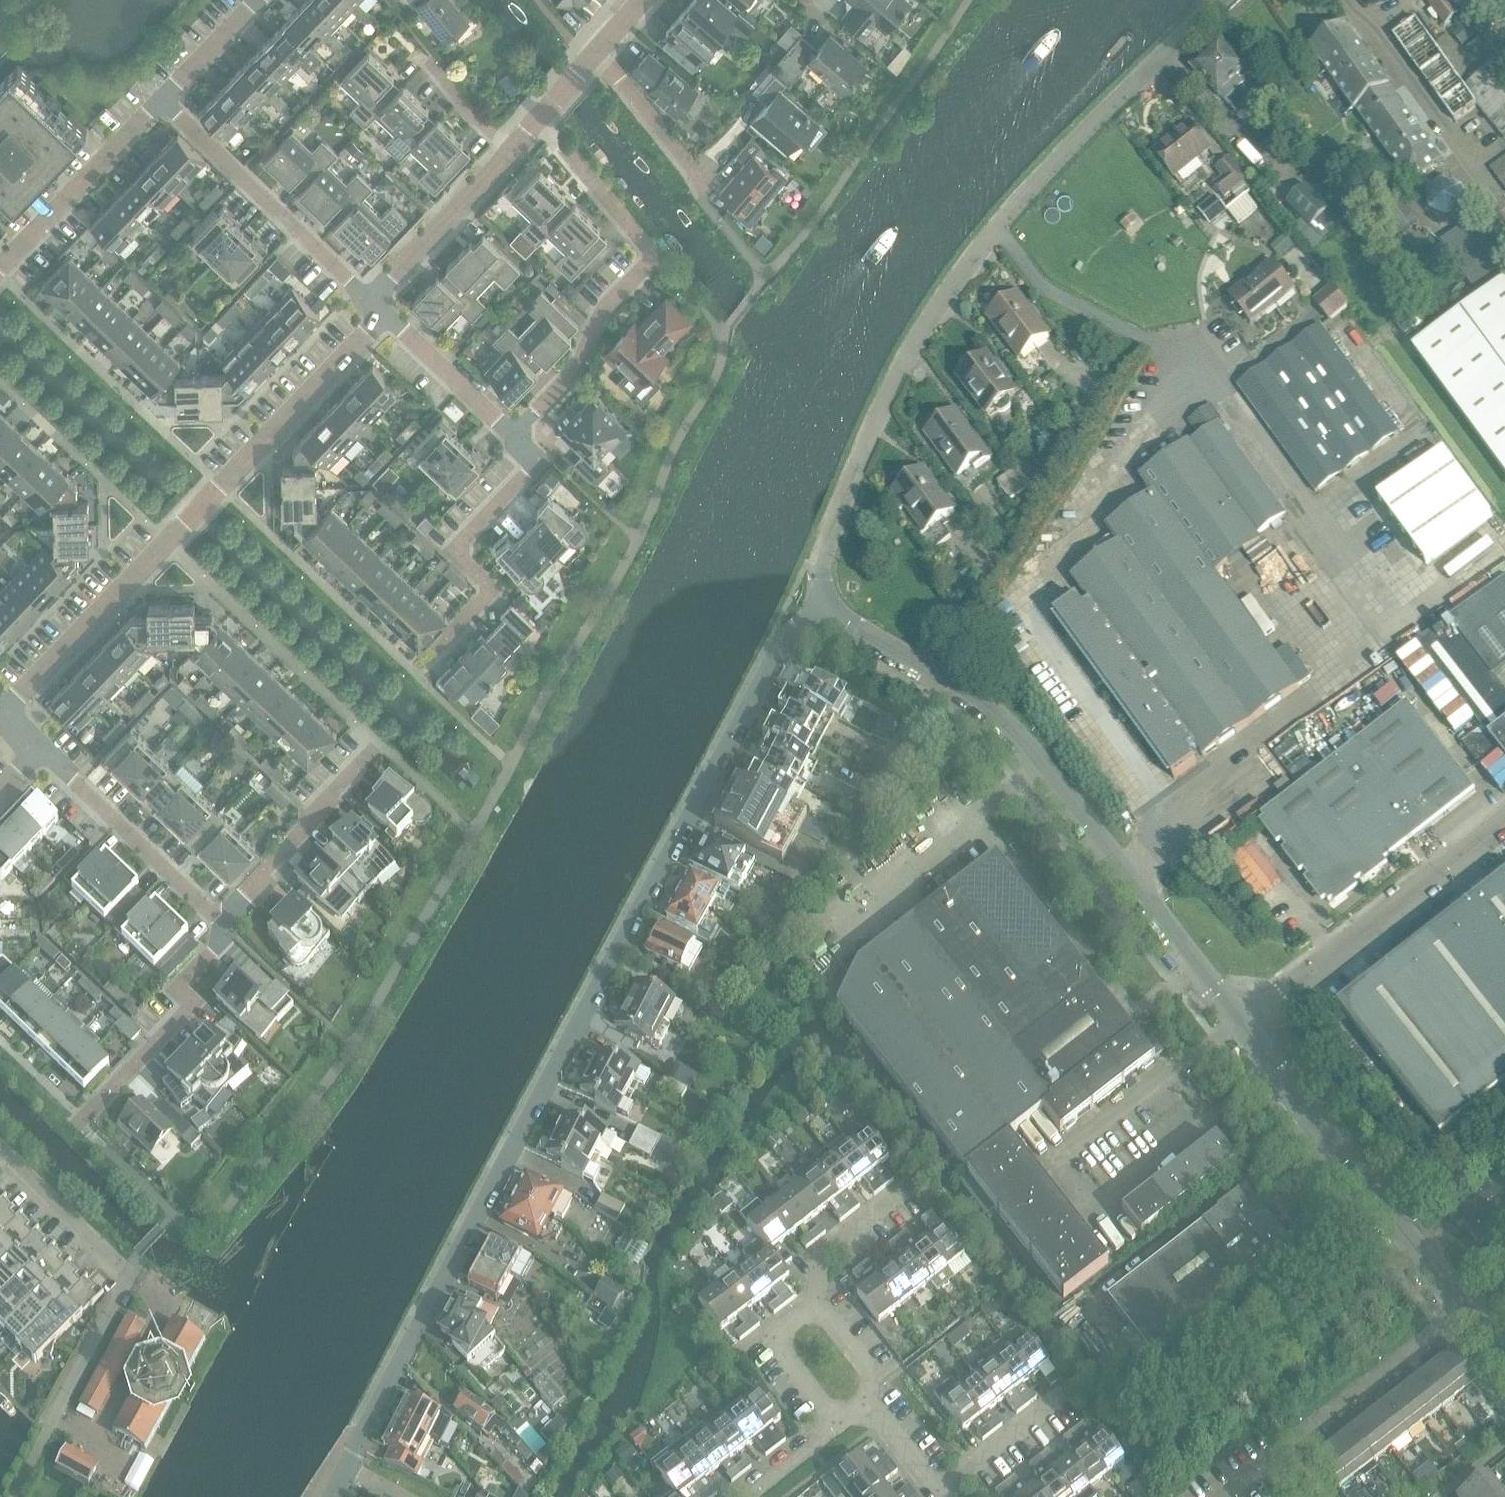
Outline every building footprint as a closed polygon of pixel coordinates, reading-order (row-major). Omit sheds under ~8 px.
[(341,20),(321,0),(307,0),(299,8),(327,35),(324,38),(330,44),(337,37),(331,31),(341,20)] [(352,9),(355,5),(350,0),(321,0),(341,20),(352,9)] [(365,8),(359,1),(360,0),(350,0),(355,5),(352,9),(359,15),(365,8)] [(470,22),(452,0),(424,0),(417,5),(446,41),(470,22)] [(716,43),(729,27),(743,39),(755,26),(739,13),(737,15),(720,0),(694,0),(682,14),(716,43)] [(856,4),(843,18),(863,35),(876,20),(886,30),(910,3),(907,0),(852,0),(856,4)] [(1447,25),(1461,14),(1450,0),(1426,0),(1447,25)] [(269,8),(264,14),(270,19),(275,14),(269,8)] [(313,49),(324,38),(327,35),(299,8),(285,23),(313,49)] [(365,8),(359,15),(366,22),(372,15),(365,8)] [(700,60),(716,43),(682,14),(659,41),(692,69),(700,60)] [(1476,14),(1453,35),(1463,45),(1466,48),(1488,28),(1486,25),(1476,14)] [(1417,20),(1394,36),(1455,121),(1478,105),(1465,88),(1461,81),(1464,79),(1450,59),(1447,61),(1417,20)] [(792,22),(777,39),(789,49),(802,33),(803,32),(792,22)] [(323,59),(313,49),(285,23),(271,37),(299,64),(295,68),(302,74),(309,67),(312,70),(323,59)] [(1390,85),(1387,81),(1346,25),(1311,50),(1354,111),(1356,110),(1377,138),(1409,184),(1442,160),(1389,86),(1390,85)] [(831,35),(819,48),(802,33),(789,49),(770,71),(775,75),(786,84),(788,86),(810,61),(830,78),(828,80),(842,93),(866,65),(831,35)] [(285,79),(295,68),(299,64),(271,37),(257,52),(285,79)] [(337,37),(330,44),(337,51),(344,44),(337,37)] [(1221,40),(1192,67),(1220,96),(1220,95),(1236,111),(1251,98),(1242,88),(1245,85),(1238,79),(1248,69),(1221,40)] [(342,49),(341,49),(348,55),(349,56),(355,50),(354,49),(347,43),(342,49)] [(274,90),(285,79),(257,52),(243,67),(271,93),(267,97),(274,103),(281,96),(274,90)] [(401,88),(392,79),(394,77),(368,52),(340,81),(360,100),(350,111),(366,126),(376,115),(375,115),(401,88)] [(698,90),(688,81),(676,71),(675,74),(651,54),(642,64),(640,62),(632,72),(650,88),(648,90),(676,114),(698,90)] [(750,72),(761,81),(775,65),(764,56),(750,72)] [(1465,88),(1478,105),(1504,139),(1504,66),(1501,61),(1465,88)] [(18,67),(0,86),(0,206),(9,214),(87,133),(59,106),(56,109),(43,97),(46,94),(18,67)] [(256,108),(267,97),(271,93),(243,67),(229,82),(256,108)] [(309,67),(302,74),(309,81),(316,74),(312,70),(309,67)] [(502,80),(503,81),(513,95),(525,86),(514,71),(502,80)] [(786,84),(775,75),(758,95),(768,104),(752,122),(787,152),(798,139),(810,148),(826,129),(781,90),(786,84)] [(246,119),(256,108),(229,82),(215,96),(242,123),(239,126),(246,133),(252,126),(246,119)] [(436,122),(435,121),(426,113),(429,110),(403,85),(401,88),(375,115),(376,115),(395,133),(385,144),(401,159),(411,148),(410,148),(436,122)] [(741,104),(730,94),(722,103),(734,113),(741,104)] [(228,138),(239,126),(242,123),(215,96),(200,112),(228,138)] [(281,96),(274,103),(281,110),(288,103),(281,96)] [(714,116),(724,124),(733,114),(722,105),(714,116)] [(410,148),(411,148),(430,167),(420,177),(435,192),(471,155),(461,146),(464,143),(438,119),(435,121),(436,122),(410,148)] [(1175,177),(1211,149),(1191,124),(1155,152),(1175,177)] [(252,126),(246,133),(253,140),(259,132),(252,126)] [(706,127),(698,136),(707,144),(715,135),(706,127)] [(328,164),(328,165),(338,154),(323,139),(313,150),(293,130),(265,160),(291,184),(293,182),(302,190),(302,191),(328,164)] [(171,142),(164,150),(191,176),(206,161),(178,134),(176,136),(174,134),(169,140),(171,142)] [(787,178),(765,159),(763,162),(754,155),(761,145),(751,137),(736,155),(745,163),(720,192),(732,202),(727,208),(749,227),(766,208),(763,205),(787,178)] [(352,141),(346,147),(358,159),(364,153),(352,141)] [(177,191),(191,176),(164,150),(149,164),(177,191)] [(1490,168),(1504,188),(1504,157),(1490,168)] [(1252,189),(1245,181),(1247,180),(1230,158),(1217,168),(1224,177),(1215,185),(1225,198),(1232,192),(1239,200),(1252,189)] [(163,206),(177,191),(149,164),(135,179),(163,206)] [(347,183),(328,165),(328,164),(302,191),(302,190),(299,193),(325,218),(328,215),(337,223),(363,197),(363,198),(373,187),(357,172),(347,183)] [(572,207),(563,198),(566,196),(540,171),(512,200),(532,219),(522,230),(526,234),(537,245),(547,234),(572,207)] [(387,174),(377,184),(381,188),(388,188),(390,186),(390,178),(387,174)] [(1463,187),(1445,178),(1428,191),(1430,211),(1448,219),(1465,207),(1463,187)] [(149,220),(163,206),(135,179),(121,194),(149,220)] [(208,192),(215,198),(223,189),(217,183),(208,192)] [(202,186),(194,194),(201,200),(208,192),(202,186)] [(811,191),(805,186),(800,192),(806,197),(811,191)] [(1293,230),(1303,240),(1315,252),(1343,223),(1307,188),(1289,206),(1303,220),(1293,230)] [(206,207),(215,198),(208,192),(201,200),(199,201),(206,207)] [(427,193),(421,199),(427,205),(433,199),(427,193)] [(135,235),(149,220),(121,194),(107,208),(135,235)] [(1210,225),(1227,211),(1215,196),(1198,209),(1210,225)] [(1246,196),(1227,211),(1238,224),(1257,209),(1246,196)] [(382,216),(363,198),(363,197),(337,223),(334,226),(360,251),(363,248),(372,258),(408,221),(392,206),(382,216)] [(1418,222),(1400,197),(1364,224),(1382,248),(1418,222)] [(547,234),(566,252),(556,263),(572,278),(607,241),(598,232),(600,229),(574,204),(572,207),(547,234)] [(214,260),(242,231),(230,219),(234,216),(223,206),(192,239),(214,260)] [(120,250),(135,235),(107,208),(92,224),(120,250)] [(180,222),(186,228),(195,219),(189,213),(180,222)] [(1440,243),(1476,293),(1503,274),(1488,253),(1504,240),(1504,221),(1499,213),(1473,232),(1467,224),(1440,243)] [(1127,231),(1136,223),(1130,216),(1121,224),(1127,231)] [(178,237),(186,228),(180,222),(171,231),(178,237)] [(214,260),(237,282),(268,249),(258,239),(255,243),(242,231),(214,260)] [(526,234),(515,245),(526,256),(537,245),(526,234)] [(476,295),(477,294),(495,275),(505,285),(520,269),(484,235),(474,244),(472,242),(447,268),(449,270),(450,270),(476,295)] [(1285,235),(1271,247),(1280,258),(1294,246),(1285,235)] [(103,254),(109,248),(100,240),(94,246),(103,254)] [(152,251),(158,257),(167,248),(160,242),(152,251)] [(109,248),(103,254),(112,263),(118,257),(109,248)] [(149,266),(158,257),(152,251),(143,260),(149,266)] [(58,301),(87,271),(70,256),(42,285),(58,301)] [(1253,323),(1295,291),(1273,263),(1231,295),(1253,323)] [(527,267),(525,270),(525,273),(527,276),(531,276),(533,273),(533,270),(531,267),(527,267)] [(254,281),(261,287),(273,274),(267,268),(254,281)] [(134,284),(140,278),(131,270),(125,276),(134,284)] [(487,304),(477,294),(476,295),(450,270),(449,270),(441,279),(439,276),(414,302),(443,330),(462,310),(472,320),(474,318),(483,326),(492,316),(484,308),(487,304)] [(74,316),(102,286),(87,271),(58,301),(74,316)] [(143,293),(149,287),(140,278),(134,284),(143,293)] [(252,296),(261,287),(254,281),(246,290),(252,296)] [(557,296),(561,291),(551,281),(546,286),(557,296)] [(570,281),(563,289),(570,296),(578,288),(570,281)] [(1465,313),(1416,348),(1504,468),(1504,284),(1465,313)] [(90,331),(118,301),(102,286),(74,316),(90,331)] [(174,302),(180,296),(171,287),(165,294),(174,302)] [(278,303),(305,330),(320,314),(292,287),(278,303)] [(1329,319),(1347,307),(1333,289),(1316,301),(1329,319)] [(545,362),(547,364),(572,338),(569,336),(579,326),(542,291),(527,306),(537,316),(519,335),(518,336),(545,361),(545,362)] [(1020,358),(1049,336),(1018,294),(989,316),(991,318),(990,320),(996,327),(998,328),(1020,358)] [(180,296),(174,302),(183,311),(189,305),(180,296)] [(165,314),(171,308),(162,299),(156,306),(165,314)] [(633,326),(608,352),(628,371),(618,381),(642,404),(662,383),(651,373),(666,357),(658,349),(675,331),(678,334),(690,322),(667,300),(638,330),(633,326)] [(105,346),(133,316),(118,301),(90,331),(105,346)] [(226,310),(233,316),(241,307),(235,301),(226,310)] [(1408,336),(1428,320),(1416,302),(1395,318),(1408,336)] [(291,344),(305,330),(278,303),(263,318),(291,344)] [(174,323),(180,317),(171,308),(165,314),(174,323)] [(224,325),(233,316),(226,310),(217,319),(224,325)] [(121,360),(149,331),(133,316),(105,346),(121,360)] [(277,359),(291,344),(263,318),(249,332),(277,359)] [(508,325),(508,326),(501,320),(493,328),(500,335),(494,341),(504,351),(485,371),(514,399),(539,373),(536,370),(545,362),(545,361),(518,336),(519,335),(508,325)] [(190,338),(196,332),(187,323),(181,329),(190,338)] [(218,331),(212,325),(203,334),(210,340),(218,331)] [(1359,462),(1401,432),(1324,325),(1238,386),(1315,493),(1359,462)] [(136,375),(165,346),(149,331),(121,360),(136,375)] [(263,374),(277,359),(249,332),(235,347),(263,374)] [(172,371),(181,362),(165,346),(136,375),(152,391),(172,371)] [(248,389),(263,374),(235,347),(220,362),(228,370),(248,389)] [(1010,399),(1016,394),(1007,383),(1010,381),(1001,369),(999,371),(986,355),(958,376),(988,415),(995,410),(998,413),(1005,414),(1011,409),(1013,403),(1010,399)] [(359,381),(386,407),(401,392),(373,365),(359,381)] [(240,397),(248,389),(228,370),(223,375),(200,376),(201,408),(223,408),(223,397),(240,397)] [(177,376),(172,371),(152,391),(160,399),(178,398),(178,409),(201,408),(200,376),(177,376)] [(372,422),(386,407),(359,381),(344,395),(372,422)] [(358,437),(372,422),(344,395),(330,410),(358,437)] [(572,407),(557,424),(557,431),(562,431),(584,452),(574,462),(594,481),(608,466),(599,458),(602,455),(592,445),(600,436),(611,446),(616,451),(617,450),(621,454),(635,439),(631,435),(632,435),(631,428),(627,428),(594,396),(578,412),(572,407)] [(1119,545),(1074,579),(1092,605),(1197,748),(1204,758),(1300,689),(1217,575),(1247,554),(1254,564),(1273,550),(1266,540),(1262,543),(1258,537),(1271,527),(1287,516),(1220,422),(1224,419),(1214,406),(1192,422),(1199,432),(1202,429),(1205,434),(1143,478),(1154,495),(1108,529),(1119,545)] [(344,451),(358,437),(330,410),(316,425),(344,451)] [(956,411),(927,433),(958,475),(959,474),(961,477),(974,468),(975,469),(990,458),(956,411)] [(22,432),(6,417),(0,424),(0,455),(22,432)] [(406,426),(412,432),(421,423),(414,417),(406,426)] [(434,471),(462,442),(450,430),(453,427),(443,417),(412,450),(434,471)] [(646,435),(654,426),(644,417),(636,425),(646,435)] [(329,467),(344,451),(316,425),(302,439),(322,459),(321,459),(329,467)] [(403,441),(412,432),(406,426),(397,435),(403,441)] [(38,447),(22,432),(0,455),(0,467),(9,476),(38,447)] [(316,465),(321,459),(322,459),(302,439),(294,448),(294,465),(283,466),(284,488),(317,488),(316,465)] [(462,442),(434,471),(456,493),(488,460),(477,450),(474,454),(462,442)] [(378,455),(384,461),(393,452),(386,446),(378,455)] [(25,491),(53,462),(38,447),(9,476),(25,491)] [(1493,517),(1445,451),(1379,499),(1427,565),(1493,517)] [(375,471),(384,461),(378,455),(369,464),(375,471)] [(41,506),(69,477),(53,462),(25,491),(41,506)] [(364,483),(370,476),(361,467),(355,474),(364,483)] [(949,523),(945,518),(954,511),(923,469),(894,490),(896,493),(888,499),(898,512),(906,506),(924,531),(920,534),(933,551),(952,537),(944,527),(949,523)] [(1011,500),(1027,488),(1013,469),(997,481),(1011,500)] [(551,471),(545,480),(554,486),(560,478),(551,471)] [(379,475),(373,481),(380,488),(383,491),(392,483),(381,473),(379,475)] [(56,526),(89,525),(89,502),(78,502),(77,485),(69,477),(41,506),(41,507),(50,497),(56,503),(56,526)] [(538,488),(546,495),(551,488),(543,482),(538,488)] [(371,487),(362,497),(368,503),(377,493),(371,487)] [(323,516),(322,516),(317,511),(317,488),(284,488),(284,511),(295,511),(295,528),(304,536),(323,516)] [(396,492),(391,498),(400,507),(405,501),(396,492)] [(528,530),(554,554),(569,539),(573,541),(576,542),(580,541),(583,539),(585,536),(586,532),(585,528),(584,525),(574,518),(574,517),(549,497),(538,511),(542,515),(528,530)] [(605,505),(613,513),(619,507),(611,499),(605,505)] [(387,516),(393,509),(384,501),(378,507),(387,516)] [(405,501),(400,507),(409,516),(415,509),(405,501)] [(321,552),(349,523),(332,506),(322,516),(323,516),(304,536),(321,552)] [(3,514),(12,523),(18,517),(9,508),(3,514)] [(393,509),(387,516),(396,524),(403,518),(393,509)] [(426,516),(418,525),(426,532),(434,524),(426,516)] [(337,568),(365,538),(349,523),(321,552),(337,568)] [(43,547),(71,574),(79,565),(79,548),(89,548),(89,525),(56,526),(57,549),(51,554),(44,547),(43,547)] [(540,570),(554,554),(528,530),(515,544),(510,539),(497,551),(518,576),(519,576),(526,585),(530,587),(533,587),(537,586),(540,584),(542,581),(543,577),(542,573),(540,570)] [(12,546),(21,537),(15,531),(6,540),(12,546)] [(420,547),(426,541),(417,532),(411,539),(420,547)] [(353,584),(382,554),(365,538),(337,568),(353,584)] [(429,556),(435,550),(426,541),(420,547),(429,556)] [(57,589),(71,574),(43,547),(29,562),(57,589)] [(370,599),(398,570),(382,554),(353,584),(370,599)] [(43,603),(57,589),(29,562),(15,577),(43,603)] [(453,579),(459,573),(450,564),(444,570),(453,579)] [(386,615),(414,586),(398,570),(370,599),(386,615)] [(462,588),(468,581),(459,573),(453,579),(462,588)] [(28,618),(43,603),(15,577),(1,591),(28,618)] [(1504,583),(1418,643),(1504,754),(1504,690),(1496,678),(1504,671),(1504,584),(1504,583)] [(403,631),(431,602),(414,586),(386,615),(403,631)] [(28,618),(1,591),(0,592),(0,619),(14,633),(28,618)] [(514,602),(522,610),(530,602),(522,594),(514,602)] [(1078,600),(1055,617),(1174,780),(1197,763),(1190,753),(1197,748),(1092,605),(1086,610),(1078,600)] [(431,602),(403,631),(420,648),(448,618),(431,602)] [(193,652),(221,623),(212,615),(195,615),(195,604),(172,605),(173,638),(196,637),(201,642),(192,652),(193,652)] [(482,635),(442,676),(457,692),(462,687),(475,700),(507,667),(501,661),(534,627),(511,604),(501,615),(505,619),(506,619),(487,639),(486,639),(482,635)] [(150,638),(173,638),(172,605),(150,605),(150,616),(132,616),(124,625),(153,651),(145,643),(150,638)] [(14,633),(0,619),(0,648),(14,633)] [(209,668),(238,639),(221,623),(193,652),(209,668)] [(138,666),(153,651),(124,625),(110,640),(138,666)] [(226,684),(254,654),(238,639),(209,668),(226,684)] [(124,681),(138,666),(110,640),(96,654),(124,681)] [(110,696),(124,681),(96,654),(82,669),(110,696)] [(242,700),(270,670),(254,654),(226,684),(242,700)] [(95,710),(110,696),(82,669),(68,684),(95,710)] [(259,715),(287,686),(270,670),(242,700),(259,715)] [(161,688),(170,679),(163,673),(155,682),(161,688)] [(178,683),(187,691),(192,686),(183,677),(178,683)] [(838,720),(850,697),(815,679),(811,686),(801,681),(794,695),(794,696),(838,720)] [(80,726),(95,710),(68,684),(53,699),(80,726)] [(275,731),(303,702),(287,686),(259,715),(275,731)] [(140,697),(147,703),(155,694),(149,688),(140,697)] [(794,696),(794,695),(788,692),(779,708),(789,714),(786,719),(822,738),(833,717),(838,720),(794,696)] [(204,707),(209,701),(200,693),(195,699),(204,707)] [(138,712),(147,703),(140,697),(132,706),(138,712)] [(188,713),(195,707),(186,698),(179,704),(182,706),(188,712),(188,713)] [(204,707),(213,716),(218,710),(209,701),(204,707)] [(292,747),(320,718),(303,702),(275,731),(292,747)] [(481,704),(472,715),(478,721),(488,711),(481,704)] [(1301,787),(1262,817),(1265,820),(1330,903),(1476,789),(1408,704),(1400,710),(1362,739),(1346,752),(1318,773),(1301,787)] [(182,706),(173,715),(179,721),(188,712),(182,706)] [(195,707),(188,713),(198,722),(204,715),(195,707)] [(112,726),(118,733),(127,723),(121,717),(112,726)] [(320,718),(292,747),(309,764),(337,734),(320,718)] [(810,760),(822,738),(786,719),(782,726),(772,720),(763,737),(770,740),(815,763),(810,760)] [(236,739),(242,733),(233,724),(227,730),(236,739)] [(110,742),(118,733),(112,726),(103,736),(110,742)] [(126,778),(154,749),(132,727),(100,760),(111,770),(114,766),(126,778)] [(236,739),(245,747),(251,742),(242,733),(236,739)] [(94,755),(96,756),(104,748),(95,739),(86,748),(94,755)] [(232,754),(238,748),(229,740),(223,746),(232,754)] [(803,786),(815,763),(770,740),(762,755),(772,761),(768,767),(803,786)] [(241,763),(247,757),(238,748),(232,754),(241,763)] [(145,802),(176,770),(154,749),(126,778),(138,790),(135,793),(145,802)] [(269,770),(275,765),(265,756),(260,761),(269,770)] [(176,770),(145,802),(154,811),(157,808),(169,819),(197,790),(204,783),(183,762),(176,770)] [(269,770),(278,779),(284,773),(275,765),(269,770)] [(803,786),(768,767),(765,773),(755,767),(746,784),(791,809),(803,786)] [(369,809),(368,809),(370,813),(372,816),(375,819),(378,822),(381,825),(384,827),(388,829),(390,831),(385,835),(393,843),(413,823),(416,825),(420,826),(424,825),(427,822),(429,819),(430,815),(429,811),(427,808),(415,798),(389,778),(378,791),(383,796),(370,810),(369,809)] [(1282,796),(1294,787),(1288,778),(1275,788),(1282,796)] [(791,809),(746,784),(740,780),(716,827),(782,863),(799,831),(806,817),(791,809)] [(275,796),(281,790),(272,781),(266,787),(275,796)] [(188,844),(219,811),(197,790),(169,819),(182,831),(178,835),(188,844)] [(284,805),(290,798),(281,790),(275,796),(284,805)] [(18,814),(43,838),(59,822),(40,804),(43,802),(36,795),(18,814)] [(213,861),(241,832),(219,811),(188,844),(197,853),(201,849),(213,861)] [(28,854),(43,838),(18,814),(3,829),(28,854)] [(806,817),(799,831),(825,844),(832,831),(806,817)] [(329,856),(368,894),(378,884),(374,880),(390,867),(374,848),(376,846),(365,836),(371,829),(363,821),(357,827),(352,823),(338,839),(342,842),(329,856)] [(28,854),(3,829),(0,832),(0,857),(13,869),(28,854)] [(241,832),(213,861),(225,873),(222,876),(232,886),(263,853),(241,832)] [(763,866),(709,837),(701,853),(746,877),(754,881),(763,866)] [(89,906),(120,873),(95,849),(64,881),(89,906)] [(65,859),(71,865),(80,856),(74,850),(65,859)] [(738,892),(746,877),(701,853),(693,867),(738,892)] [(359,904),(368,894),(329,856),(316,869),(312,865),(298,881),(322,904),(323,902),(342,917),(355,900),(359,904)] [(1013,1051),(1097,986),(996,856),(858,963),(838,1006),(964,1170),(1042,1110),(1052,1102),(1051,1101),(1013,1051)] [(13,869),(0,857),(0,881),(3,881),(13,869)] [(63,874),(71,865),(65,859),(57,868),(63,874)] [(680,892),(679,894),(710,911),(717,899),(724,903),(730,893),(691,871),(685,882),(682,884),(680,888),(680,892)] [(114,930),(145,897),(120,873),(89,906),(114,930)] [(813,876),(805,890),(816,897),(822,886),(824,883),(813,876)] [(45,892),(54,883),(48,877),(39,886),(45,892)] [(1340,1005),(1443,1137),(1504,1088),(1504,877),(1340,1005)] [(37,901),(45,892),(39,886),(31,895),(37,901)] [(672,907),(667,916),(698,933),(710,911),(679,894),(677,896),(674,899),(672,902),(672,907)] [(139,953),(170,921),(145,897),(114,930),(139,953)] [(328,936),(299,908),(293,902),(273,923),(276,926),(270,932),(269,932),(268,933),(294,968),(295,968),(299,969),(303,968),(306,965),(330,936),(329,935),(328,936)] [(31,923),(39,922),(39,910),(31,910),(31,923)] [(170,921),(139,953),(168,981),(199,949),(170,921)] [(39,922),(31,923),(31,935),(40,934),(39,922)] [(695,948),(696,946),(661,927),(647,952),(682,972),(682,971),(689,975),(702,952),(695,948)] [(45,954),(51,947),(42,939),(36,945),(45,954)] [(753,956),(763,963),(773,948),(762,941),(755,952),(753,956)] [(745,945),(734,961),(743,967),(745,968),(748,963),(753,956),(755,952),(745,945)] [(51,947),(45,954),(54,962),(60,956),(51,947)] [(78,974),(71,967),(62,959),(56,965),(72,980),(78,974)] [(15,976),(4,965),(0,965),(0,992),(15,976)] [(37,985),(22,970),(15,976),(0,992),(0,1010),(7,1016),(31,991),(37,985)] [(260,1042),(276,1022),(278,1023),(294,1006),(277,990),(274,994),(251,972),(235,988),(231,985),(217,1000),(237,1019),(235,1022),(260,1042)] [(87,995),(93,988),(84,980),(78,986),(87,995)] [(637,983),(626,1005),(670,1029),(677,1016),(679,1017),(682,1016),(684,1014),(684,1011),(684,1009),(682,1007),(667,999),(669,996),(653,987),(651,991),(637,983)] [(1132,1031),(1097,987),(1097,986),(1013,1051),(1051,1101),(1135,1035),(1132,1031)] [(93,988),(87,995),(96,1003),(102,997),(93,988)] [(22,1031),(47,1006),(31,991),(7,1016),(22,1031)] [(38,1046),(68,1015),(52,999),(47,1006),(22,1031),(38,1046)] [(138,1012),(128,1002),(122,1008),(132,1018),(138,1012)] [(659,1048),(670,1029),(626,1005),(615,1024),(628,1032),(626,1036),(642,1044),(644,1040),(659,1048)] [(119,1024),(124,1018),(115,1010),(110,1016),(119,1024)] [(53,1061),(84,1030),(68,1015),(38,1046),(53,1061)] [(132,1043),(139,1036),(141,1034),(124,1018),(119,1024),(116,1028),(132,1043)] [(188,1053),(226,1089),(249,1069),(248,1068),(246,1069),(234,1058),(243,1044),(217,1027),(216,1028),(216,1029),(210,1035),(207,1032),(188,1053)] [(93,1051),(93,1050),(99,1044),(84,1030),(53,1061),(69,1076),(93,1051)] [(1154,1060),(1145,1047),(1135,1035),(1051,1101),(1052,1102),(1042,1110),(1043,1111),(1060,1134),(1154,1060)] [(765,1036),(760,1046),(768,1050),(773,1041),(765,1036)] [(93,1051),(69,1076),(85,1092),(110,1066),(93,1051)] [(206,1113),(226,1089),(188,1053),(168,1074),(171,1076),(164,1083),(164,1082),(163,1083),(181,1109),(194,1100),(206,1110),(205,1112),(206,1113)] [(599,1054),(589,1072),(628,1093),(633,1096),(639,1085),(644,1088),(651,1076),(642,1071),(640,1070),(619,1059),(617,1064),(599,1054)] [(700,1077),(678,1063),(670,1076),(691,1090),(700,1077)] [(585,1081),(580,1091),(598,1100),(595,1105),(616,1116),(627,1122),(633,1109),(628,1106),(633,1096),(628,1093),(589,1072),(585,1081)] [(665,1076),(659,1087),(682,1099),(687,1089),(665,1076)] [(142,1101),(120,1124),(152,1154),(172,1132),(173,1131),(192,1149),(202,1139),(165,1103),(155,1113),(152,1110),(142,1101)] [(1039,1115),(1043,1111),(1042,1110),(964,1170),(1064,1299),(1109,1265),(1010,1137),(1039,1114),(1039,1115)] [(611,1152),(617,1140),(606,1134),(607,1134),(586,1122),(583,1127),(565,1118),(556,1136),(595,1157),(600,1147),(611,1152)] [(633,1136),(656,1148),(661,1138),(638,1126),(633,1136)] [(783,1130),(786,1134),(787,1136),(791,1132),(787,1127),(783,1130)] [(867,1131),(850,1145),(873,1175),(879,1182),(884,1189),(894,1181),(888,1174),(883,1167),(890,1161),(867,1131)] [(556,1136),(546,1154),(564,1164),(561,1169),(583,1180),(593,1185),(600,1173),(596,1172),(602,1160),(595,1157),(556,1136)] [(650,1159),(656,1148),(633,1136),(627,1147),(650,1159)] [(844,1137),(827,1150),(856,1188),(865,1181),(870,1188),(869,1189),(875,1196),(884,1189),(879,1182),(873,1175),(850,1145),(844,1137)] [(203,1141),(219,1157),(222,1154),(206,1138),(203,1141)] [(1236,1165),(1226,1152),(1216,1139),(1122,1214),(1142,1239),(1236,1165)] [(771,1140),(767,1143),(774,1151),(777,1147),(771,1140)] [(827,1150),(810,1164),(839,1201),(845,1209),(850,1215),(860,1208),(855,1201),(849,1193),(856,1188),(827,1150)] [(810,1164),(793,1177),(799,1185),(822,1214),(830,1208),(836,1216),(835,1216),(840,1223),(850,1215),(845,1209),(839,1201),(810,1164)] [(516,1196),(515,1199),(549,1218),(548,1221),(553,1224),(557,1217),(563,1221),(573,1201),(562,1195),(527,1176),(520,1189),(518,1191),(516,1194),(516,1196)] [(799,1185),(782,1198),(805,1228),(822,1214),(799,1185)] [(1291,1252),(1267,1222),(1245,1193),(1108,1300),(1155,1359),(1291,1252)] [(602,1194),(594,1209),(617,1221),(625,1207),(602,1194)] [(730,1204),(722,1194),(721,1194),(712,1201),(715,1205),(721,1212),(730,1204)] [(23,1213),(17,1218),(12,1214),(15,1211),(5,1201),(8,1197),(7,1197),(0,1204),(0,1237),(23,1213)] [(782,1198),(765,1211),(788,1240),(788,1241),(805,1228),(782,1198)] [(548,1221),(549,1218),(515,1199),(503,1221),(538,1241),(543,1232),(556,1239),(562,1228),(553,1224),(548,1221)] [(758,1202),(741,1215),(742,1217),(750,1227),(760,1240),(769,1251),(771,1254),(772,1253),(781,1247),(788,1241),(788,1240),(765,1211),(760,1204),(758,1202)] [(39,1229),(33,1234),(28,1230),(31,1227),(21,1217),(24,1214),(23,1213),(0,1237),(0,1269),(39,1229)] [(929,1215),(922,1220),(935,1236),(926,1243),(947,1271),(954,1280),(973,1265),(966,1256),(932,1213),(931,1213),(929,1215)] [(703,1231),(701,1228),(699,1225),(695,1229),(698,1233),(699,1235),(703,1231)] [(811,1235),(816,1242),(826,1234),(821,1227),(811,1235)] [(56,1245),(55,1245),(49,1250),(45,1246),(47,1243),(37,1233),(40,1230),(39,1229),(0,1269),(0,1302),(56,1245)] [(701,1238),(697,1234),(696,1232),(688,1238),(692,1243),(693,1244),(701,1238)] [(903,1235),(896,1241),(902,1248),(909,1257),(930,1284),(938,1294),(955,1280),(954,1280),(947,1271),(926,1243),(919,1249),(912,1240),(907,1233),(903,1235)] [(612,1255),(632,1266),(644,1246),(624,1235),(612,1255)] [(806,1249),(816,1242),(811,1235),(801,1243),(806,1249)] [(480,1262),(480,1263),(510,1279),(523,1286),(536,1263),(523,1256),(493,1239),(486,1251),(484,1253),(482,1256),(482,1259),(480,1262)] [(760,1240),(743,1253),(751,1263),(772,1291),(779,1300),(784,1307),(794,1299),(788,1293),(782,1284),(790,1278),(782,1268),(783,1267),(772,1253),(771,1254),(769,1251),(760,1240)] [(896,1241),(888,1247),(901,1263),(892,1269),(913,1297),(930,1284),(909,1257),(902,1248),(896,1241)] [(72,1261),(71,1261),(66,1266),(61,1262),(63,1259),(53,1249),(56,1246),(56,1245),(0,1302),(0,1328),(3,1331),(72,1261)] [(792,1261),(786,1254),(781,1247),(772,1253),(783,1267),(792,1261)] [(862,1267),(867,1274),(877,1265),(872,1259),(862,1267)] [(19,1347),(88,1277),(82,1283),(77,1278),(80,1275),(69,1265),(72,1262),(72,1261),(3,1331),(19,1347)] [(474,1274),(468,1284),(498,1301),(512,1309),(523,1286),(510,1279),(480,1263),(478,1267),(475,1268),(474,1271),(474,1274)] [(755,1305),(772,1291),(751,1263),(734,1277),(755,1305)] [(726,1267),(714,1277),(721,1287),(717,1290),(739,1318),(745,1326),(751,1333),(759,1326),(754,1319),(747,1311),(755,1305),(734,1277),(726,1267)] [(858,1280),(867,1274),(862,1267),(853,1274),(858,1280)] [(896,1311),(913,1297),(892,1269),(874,1283),(896,1311)] [(88,1277),(19,1347),(36,1363),(37,1363),(37,1362),(44,1355),(52,1358),(57,1342),(104,1294),(104,1293),(98,1299),(93,1294),(96,1291),(86,1281),(89,1278),(88,1277)] [(593,1299),(613,1312),(624,1297),(604,1282),(593,1299)] [(879,1324),(896,1311),(874,1283),(857,1296),(879,1324)] [(712,1284),(709,1286),(714,1293),(717,1290),(712,1284)] [(720,1332),(739,1318),(717,1290),(714,1293),(699,1304),(720,1332)] [(458,1302),(442,1332),(456,1339),(454,1343),(457,1347),(481,1376),(508,1354),(488,1327),(487,1326),(475,1319),(482,1305),(472,1299),(468,1308),(458,1302)] [(593,1299),(587,1308),(601,1318),(599,1321),(612,1329),(621,1317),(613,1312),(593,1299)] [(779,1300),(769,1308),(774,1315),(784,1307),(779,1300)] [(482,1305),(475,1319),(487,1326),(488,1327),(496,1312),(482,1305)] [(979,1311),(981,1314),(986,1320),(991,1316),(991,1310),(987,1305),(979,1311)] [(959,1308),(953,1313),(958,1319),(964,1315),(959,1308)] [(148,1324),(132,1316),(86,1400),(102,1409),(148,1324)] [(970,1322),(964,1327),(969,1334),(973,1331),(974,1325),(971,1321),(970,1322)] [(114,1435),(139,1448),(144,1451),(205,1338),(175,1322),(114,1435)] [(740,1341),(751,1333),(745,1326),(735,1334),(740,1341)] [(1049,1365),(1027,1336),(1020,1328),(1003,1342),(1032,1379),(1049,1365)] [(948,1339),(947,1340),(952,1347),(963,1339),(957,1332),(948,1339)] [(1003,1342),(987,1355),(987,1356),(1015,1392),(1032,1379),(1003,1342)] [(1477,1382),(1453,1352),(1442,1361),(1434,1351),(1428,1356),(1462,1399),(1464,1397),(1462,1394),(1477,1382)] [(987,1356),(970,1369),(975,1376),(998,1406),(1006,1399),(1012,1407),(1018,1414),(1027,1407),(1021,1401),(1015,1392),(987,1356)] [(1430,1370),(1419,1379),(1419,1380),(1442,1409),(1456,1399),(1458,1402),(1462,1399),(1428,1356),(1422,1361),(1430,1370)] [(917,1363),(908,1370),(915,1379),(924,1372),(917,1363)] [(527,1368),(522,1371),(527,1378),(532,1375),(527,1368)] [(707,1378),(709,1380),(713,1385),(722,1378),(716,1370),(707,1378)] [(1056,1374),(1047,1381),(1052,1388),(1061,1380),(1056,1374)] [(545,1375),(533,1384),(552,1410),(565,1400),(545,1375)] [(975,1376),(958,1390),(981,1419),(981,1418),(990,1412),(998,1406),(975,1376)] [(1400,1378),(1394,1383),(1427,1425),(1431,1423),(1428,1420),(1442,1409),(1419,1380),(1419,1379),(1408,1388),(1400,1378)] [(963,1432),(981,1419),(952,1382),(934,1395),(963,1432)] [(1395,1397),(1385,1406),(1408,1436),(1422,1425),(1424,1428),(1427,1425),(1394,1383),(1387,1388),(1395,1397)] [(761,1393),(743,1406),(764,1433),(772,1427),(781,1420),(761,1393)] [(1031,1393),(1021,1401),(1027,1407),(1036,1400),(1031,1393)] [(505,1427),(495,1417),(466,1395),(453,1411),(488,1438),(494,1430),(513,1447),(512,1447),(527,1463),(524,1466),(537,1477),(542,1468),(530,1458),(532,1456),(506,1426),(505,1427)] [(396,1423),(396,1424),(428,1440),(435,1444),(439,1446),(452,1420),(437,1405),(433,1413),(408,1400),(403,1409),(400,1411),(397,1418),(397,1421),(396,1423)] [(497,1401),(491,1406),(508,1425),(514,1420),(497,1401)] [(1366,1404),(1360,1409),(1371,1424),(1393,1452),(1396,1450),(1394,1447),(1408,1436),(1385,1406),(1374,1414),(1366,1404)] [(743,1406),(726,1420),(746,1447),(753,1441),(761,1450),(771,1442),(764,1433),(743,1406)] [(1361,1424),(1351,1432),(1351,1433),(1374,1462),(1388,1452),(1390,1454),(1393,1452),(1371,1424),(1360,1409),(1353,1414),(1361,1424)] [(549,1448),(536,1460),(542,1468),(565,1429),(560,1424),(558,1420),(540,1437),(548,1446),(549,1448)] [(729,1460),(746,1447),(726,1420),(709,1433),(703,1425),(702,1426),(729,1460)] [(988,1427),(993,1433),(1002,1426),(997,1420),(988,1427)] [(389,1436),(384,1446),(392,1450),(385,1462),(416,1478),(422,1466),(423,1467),(435,1444),(428,1440),(396,1424),(395,1424),(392,1426),(389,1433),(389,1436)] [(1095,1439),(1088,1431),(1083,1424),(1072,1433),(1078,1439),(1110,1481),(1114,1478),(1109,1472),(1123,1462),(1101,1434),(1095,1439)] [(712,1474),(729,1460),(702,1426),(685,1439),(712,1474)] [(983,1441),(993,1433),(988,1427),(978,1435),(983,1441)] [(1332,1431),(1326,1436),(1359,1478),(1362,1476),(1360,1473),(1374,1462),(1351,1433),(1351,1432),(1339,1441),(1332,1431)] [(630,1439),(632,1442),(637,1448),(644,1443),(637,1433),(630,1439)] [(1110,1481),(1078,1439),(1072,1433),(1063,1440),(1075,1455),(1068,1461),(1089,1488),(1104,1477),(1108,1483),(1110,1481)] [(779,1436),(771,1442),(776,1449),(785,1442),(780,1435),(779,1436)] [(1327,1451),(1316,1459),(1339,1490),(1354,1478),(1356,1481),(1359,1478),(1326,1436),(1319,1441),(1327,1451)] [(685,1439),(669,1452),(696,1486),(703,1495),(712,1488),(705,1479),(712,1474),(685,1439)] [(1465,1441),(1454,1448),(1460,1456),(1470,1448),(1465,1441)] [(766,1457),(776,1449),(771,1442),(761,1450),(766,1457)] [(628,1445),(615,1455),(619,1460),(623,1466),(636,1456),(628,1445)] [(99,1467),(66,1450),(56,1469),(89,1487),(99,1467)] [(1038,1459),(1068,1496),(1096,1496),(1089,1488),(1068,1461),(1061,1466),(1049,1451),(1038,1459)] [(490,1456),(518,1486),(523,1481),(507,1463),(505,1465),(494,1452),(490,1456)] [(651,1466),(670,1490),(675,1496),(682,1496),(696,1486),(669,1452),(651,1466)] [(882,1452),(875,1457),(876,1457),(881,1463),(884,1467),(890,1462),(889,1461),(882,1452)] [(823,1485),(832,1496),(845,1496),(874,1475),(884,1467),(881,1463),(876,1457),(875,1457),(866,1464),(860,1457),(832,1479),(823,1485)] [(1038,1459),(1029,1466),(1041,1481),(1034,1487),(1042,1496),(1068,1496),(1038,1459)] [(736,1469),(741,1476),(751,1468),(746,1462),(736,1469)] [(890,1462),(884,1467),(887,1472),(889,1475),(890,1476),(897,1471),(890,1462)] [(1426,1462),(1409,1475),(1420,1489),(1437,1476),(1426,1462)] [(845,1496),(881,1496),(888,1492),(881,1483),(890,1476),(889,1475),(887,1472),(884,1467),(874,1475),(845,1496)] [(608,1476),(607,1477),(614,1486),(624,1478),(617,1469),(608,1476)] [(732,1484),(741,1476),(736,1469),(727,1477),(732,1484)] [(1503,1491),(1500,1487),(1497,1489),(1487,1475),(1458,1496),(1495,1496),(1503,1491)] [(1026,1493),(1015,1477),(1004,1485),(1013,1496),(1042,1496),(1034,1487),(1026,1493)] [(1004,1485),(995,1493),(998,1496),(1013,1496),(1004,1485)] [(902,1492),(906,1496),(916,1496),(909,1486),(902,1492)] [(704,1496),(715,1496),(717,1495),(712,1488),(703,1495),(704,1496)]
